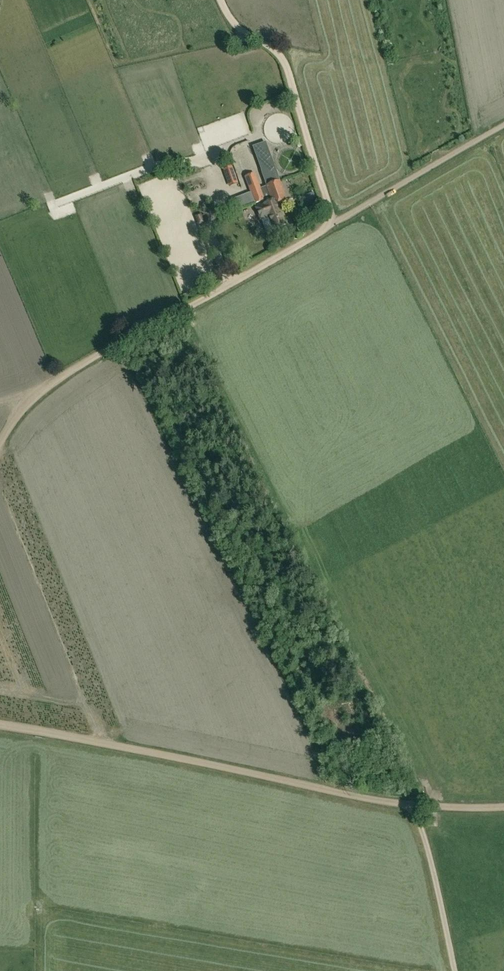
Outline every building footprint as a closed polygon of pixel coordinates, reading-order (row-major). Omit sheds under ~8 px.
[(276,155),(270,137),(255,142),(253,135),(235,141),(240,157),(261,150),(263,158),(276,155)] [(255,174),(245,178),(256,205),(266,201),(255,174)] [(272,201),(255,207),(260,221),(269,217),(273,229),(286,224),(282,213),(283,212),(280,203),(287,200),(280,181),(267,185),(272,201)]
